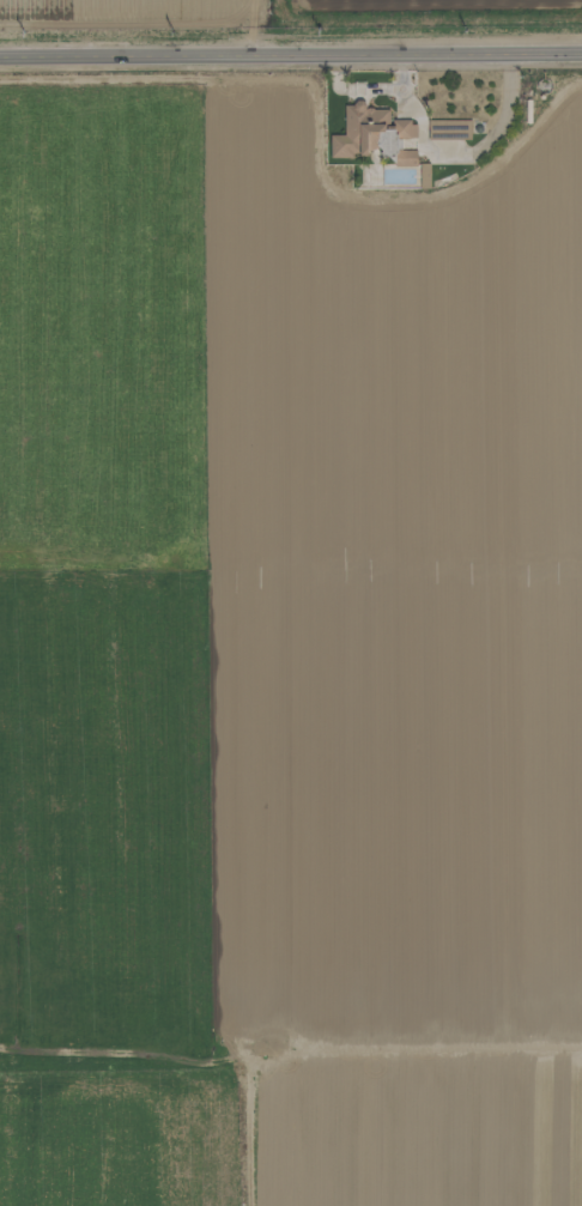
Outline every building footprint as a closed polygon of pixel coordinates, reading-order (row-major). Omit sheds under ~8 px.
[(329,157),(352,157),(352,152),(389,151),(390,166),(415,165),(415,149),(396,150),(396,138),(415,137),(415,120),(388,121),(388,108),(364,109),(364,103),(343,103),(343,134),(328,135),(329,157)] [(469,119),(427,120),(427,140),(469,139),(469,119)] [(419,163),(418,188),(429,188),(429,163),(419,163)]
